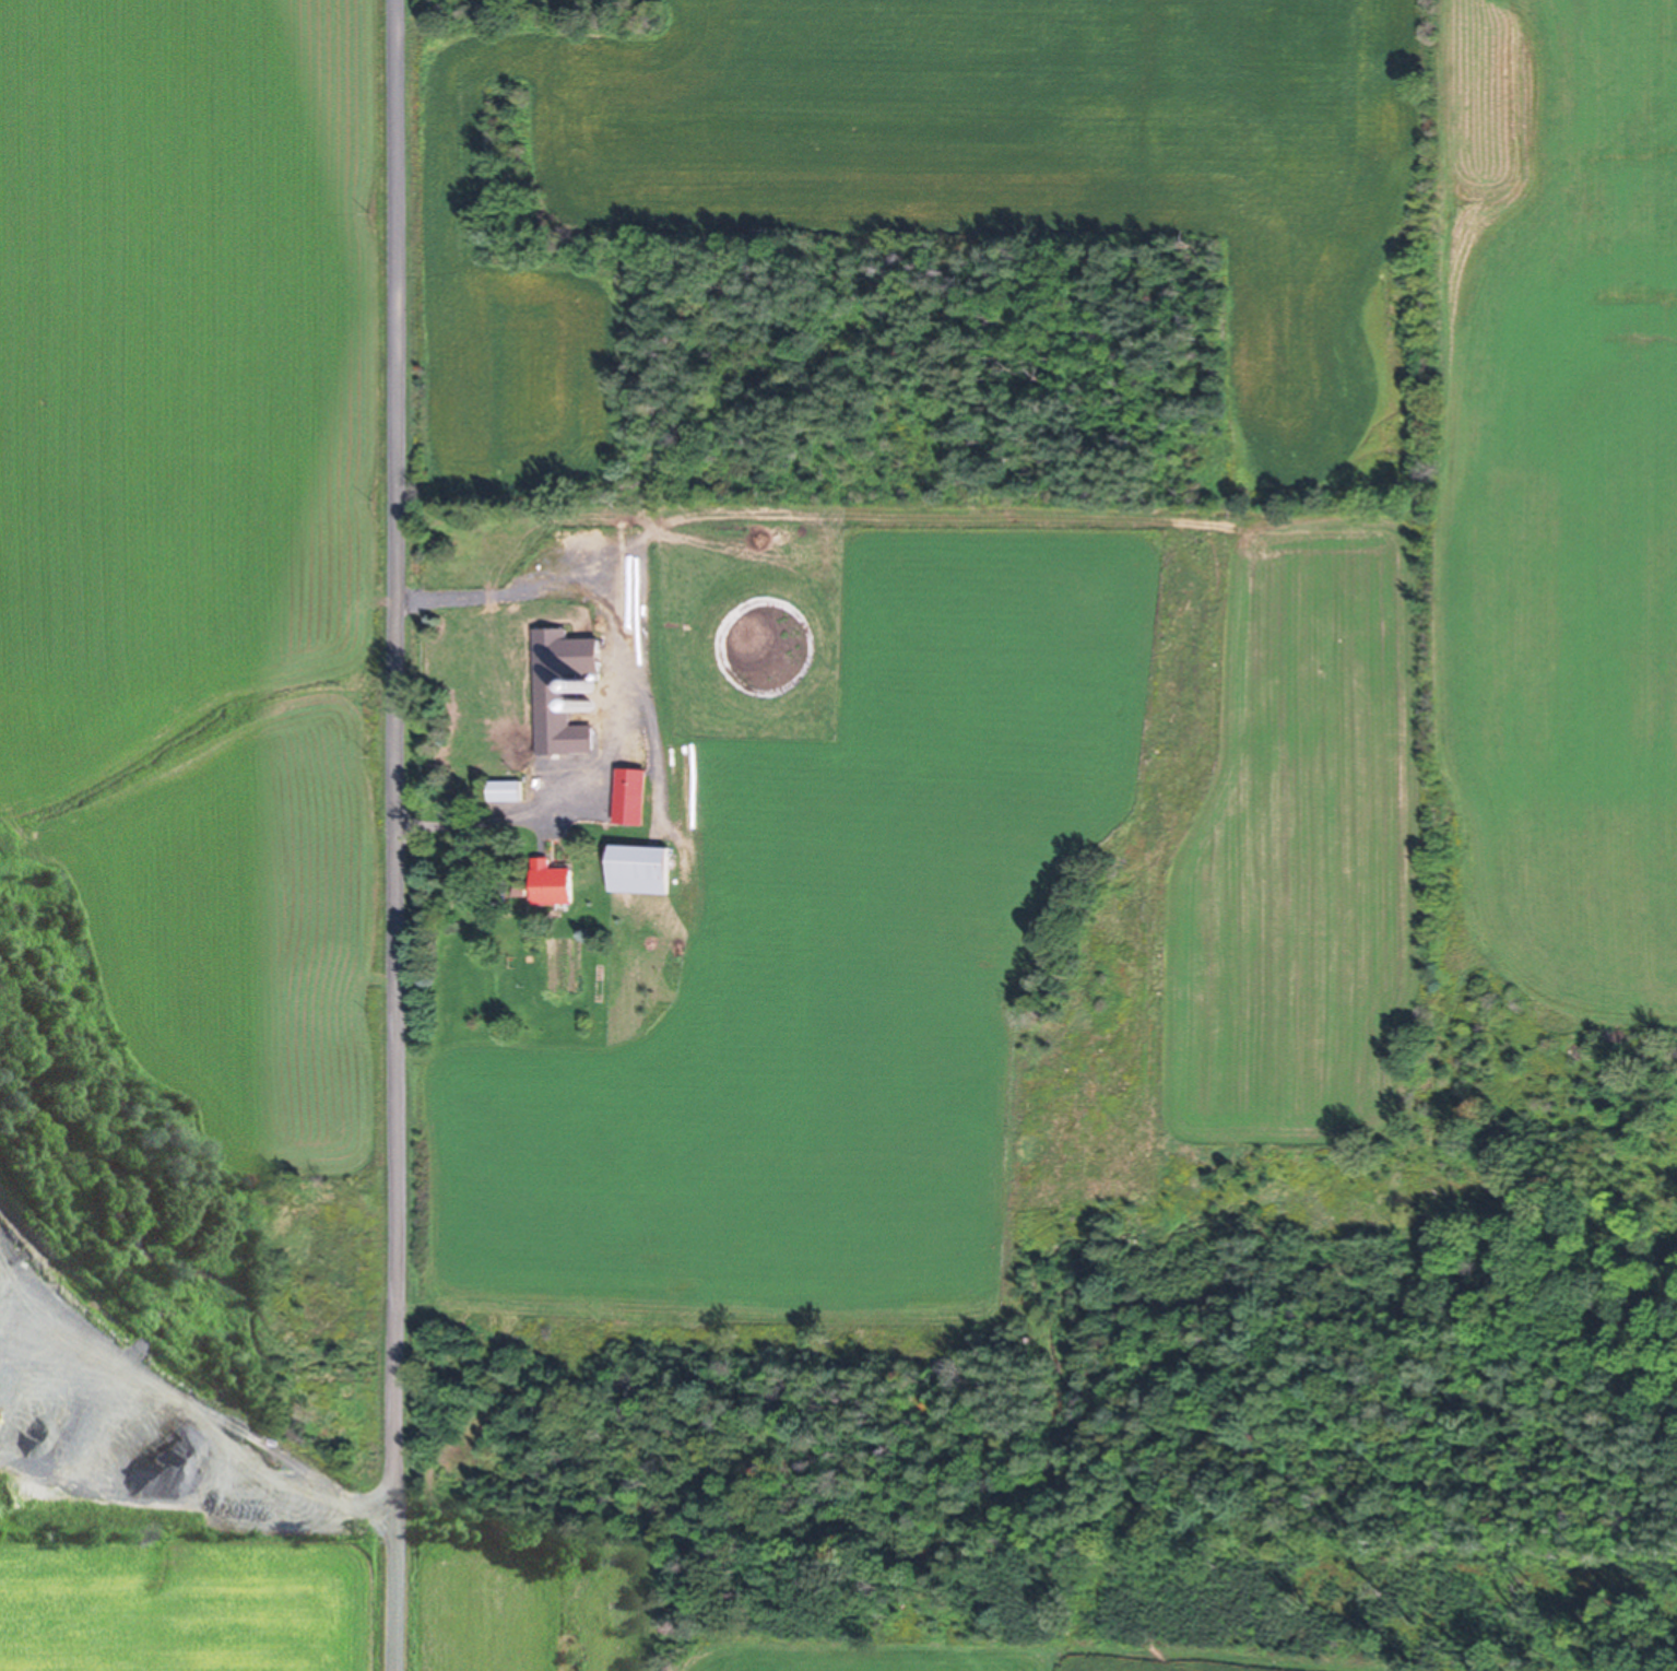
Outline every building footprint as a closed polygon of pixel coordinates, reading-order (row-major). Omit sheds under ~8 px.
[(528,695),(528,755),(581,755),(581,739),(561,739),(561,694),(528,695)] [(525,781),(493,781),(493,802),(525,802),(525,781)] [(614,892),(670,894),(672,847),(615,845),(614,892)] [(553,857),(537,857),(537,904),(575,904),(575,868),(553,868),(553,857)]
